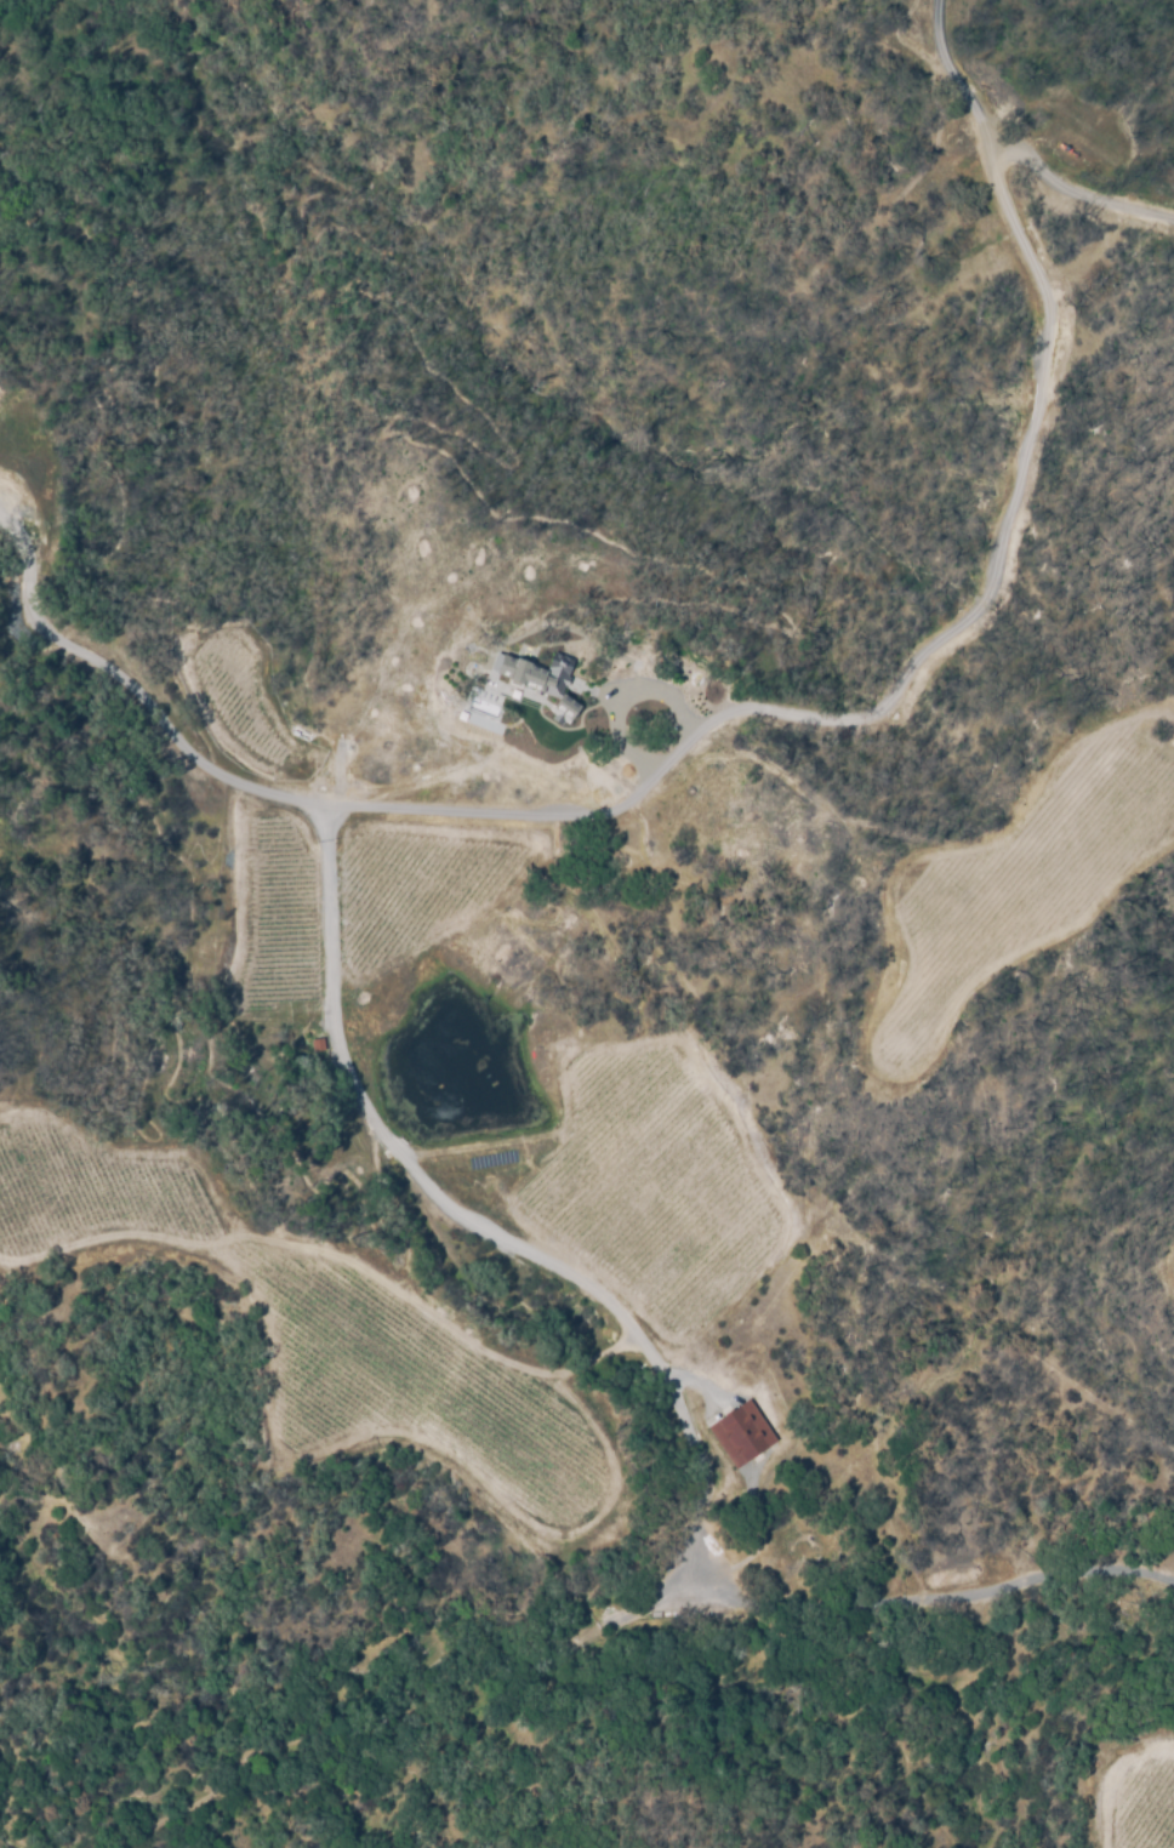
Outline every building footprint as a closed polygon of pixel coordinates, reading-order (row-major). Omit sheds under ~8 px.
[(571,659),(550,652),(544,670),(494,653),(487,675),(554,697),(546,720),(567,727),(575,702),(559,697),(571,659)] [(515,704),(548,710),(551,695),(518,689),(515,704)] [(730,1469),(774,1442),(747,1399),(703,1426),(730,1469)]
